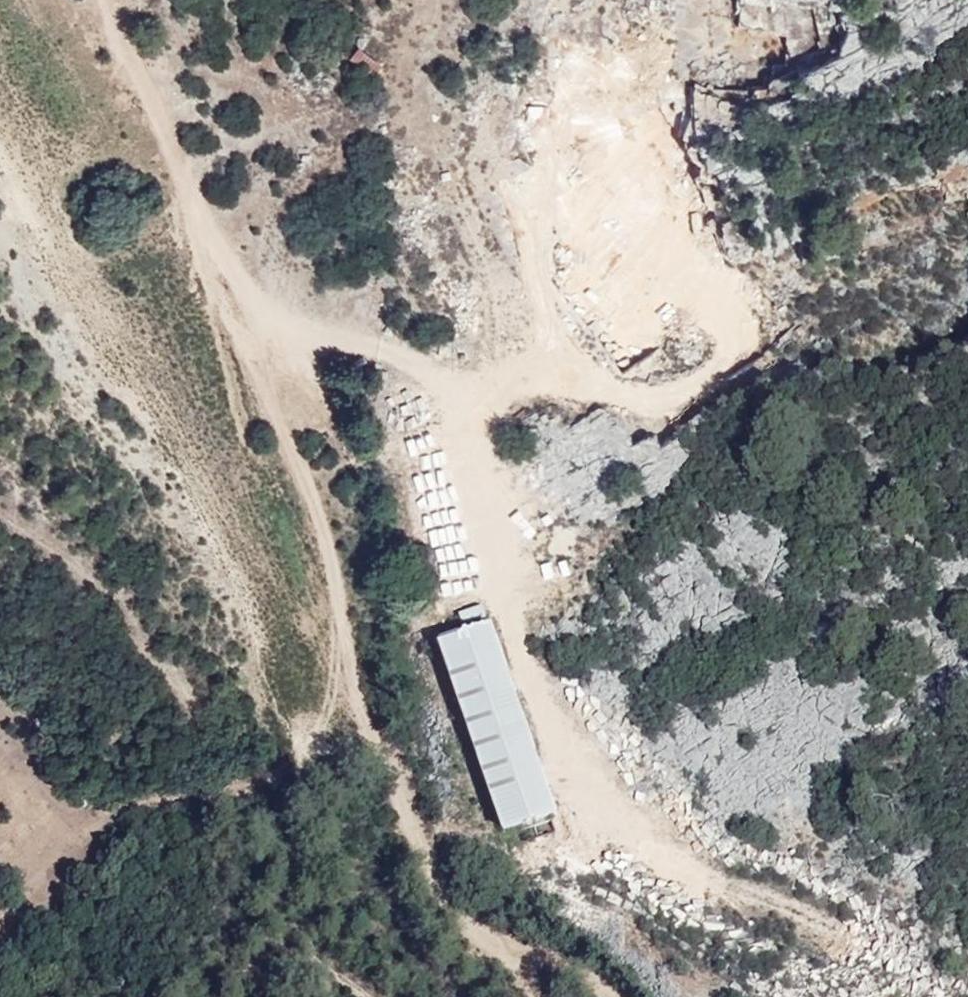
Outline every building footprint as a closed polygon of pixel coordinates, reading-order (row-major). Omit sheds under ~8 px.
[(739,23),(765,25),(768,0),(742,0),(739,23)] [(608,822),(531,599),(502,604),(510,627),(476,638),(541,841),(608,822)]
